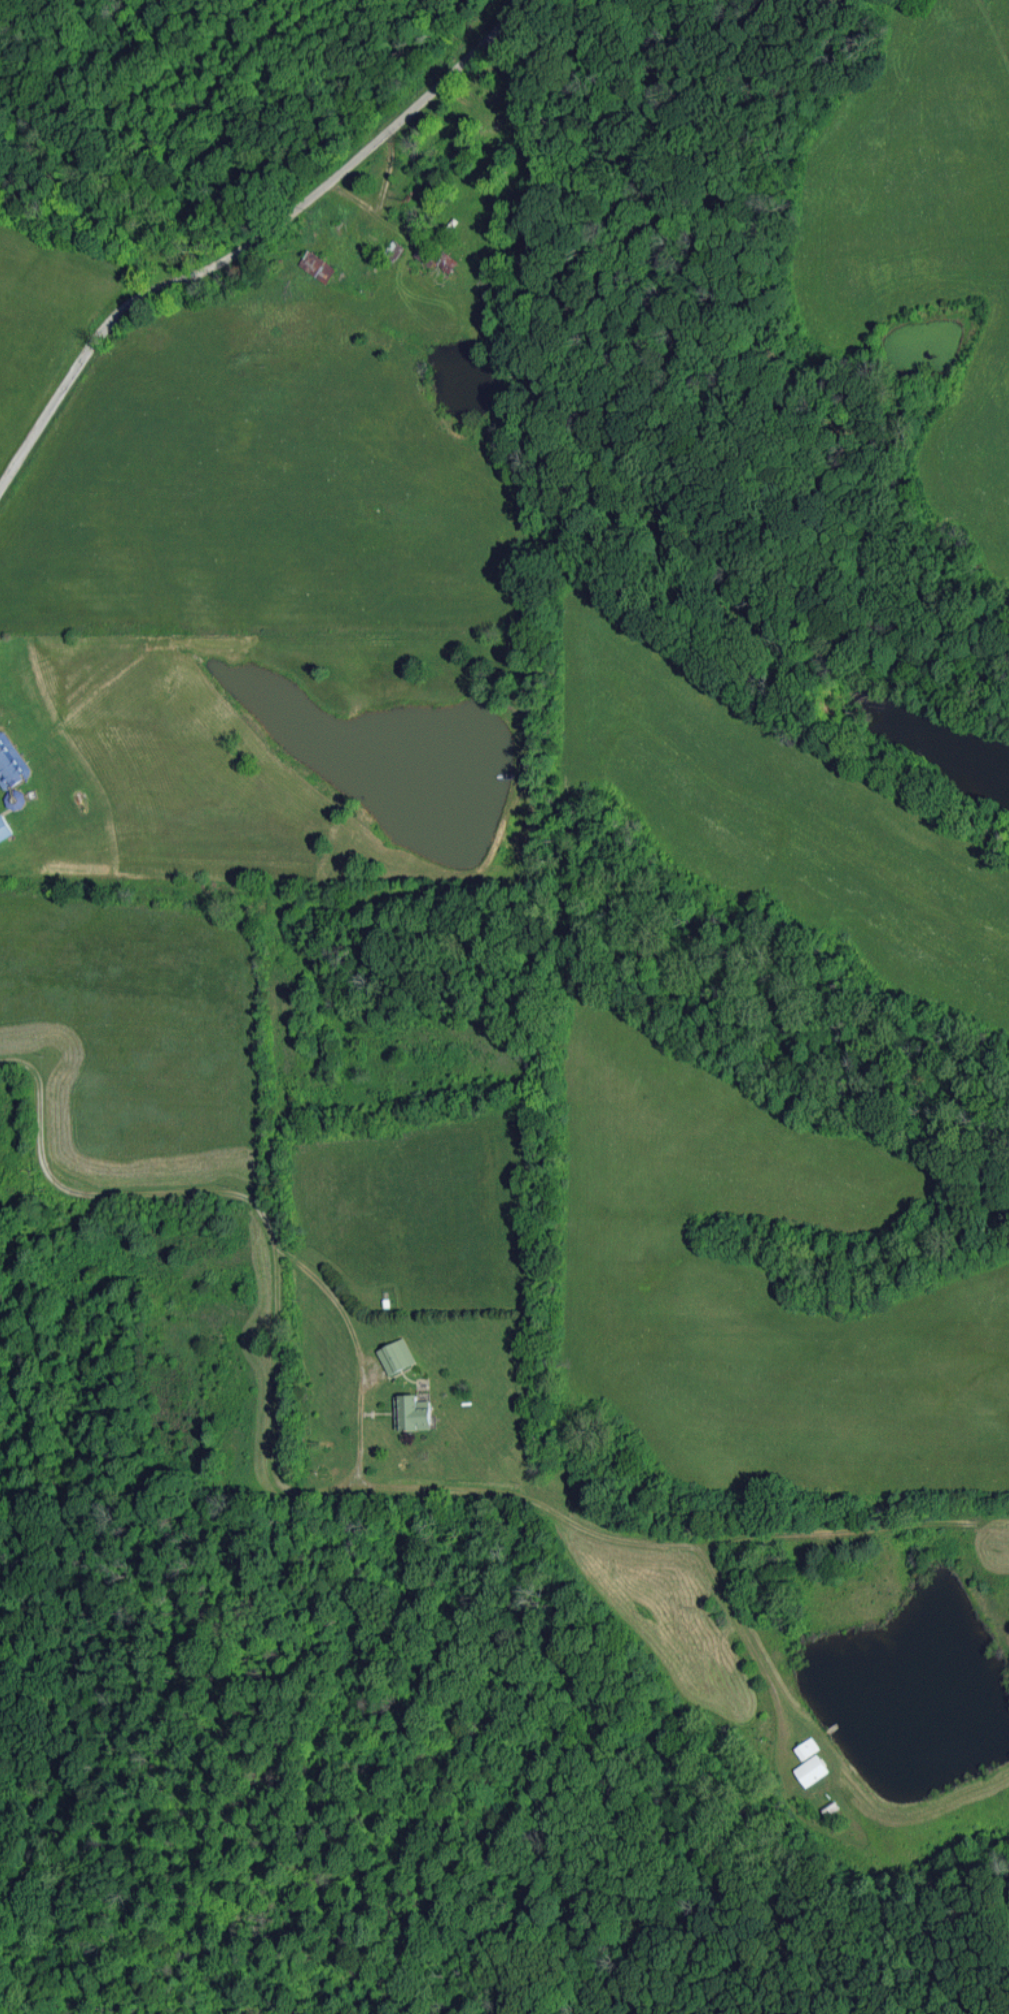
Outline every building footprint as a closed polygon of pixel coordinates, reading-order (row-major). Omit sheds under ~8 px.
[(6,730),(0,733),(0,785),(4,791),(32,774),(6,730)] [(1,813),(0,814),(0,841),(13,833),(1,813)] [(378,1349),(389,1375),(417,1362),(405,1337),(378,1349)] [(398,1430),(430,1429),(430,1400),(416,1401),(416,1395),(398,1395),(398,1430)] [(795,1747),(803,1760),(821,1749),(813,1736),(795,1747)] [(795,1769),(806,1787),(830,1772),(818,1754),(795,1769)]
